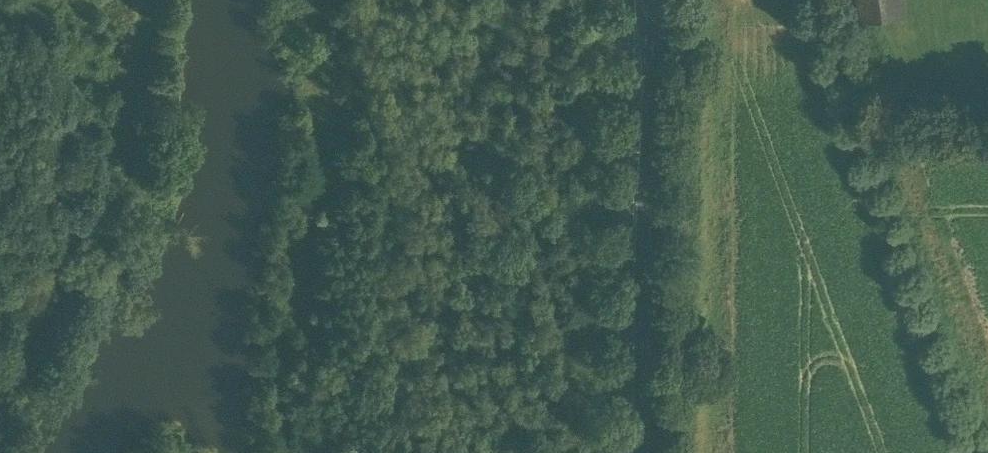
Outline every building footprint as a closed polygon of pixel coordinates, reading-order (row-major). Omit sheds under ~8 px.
[(863,17),(902,11),(901,0),(860,0),(863,17)]
